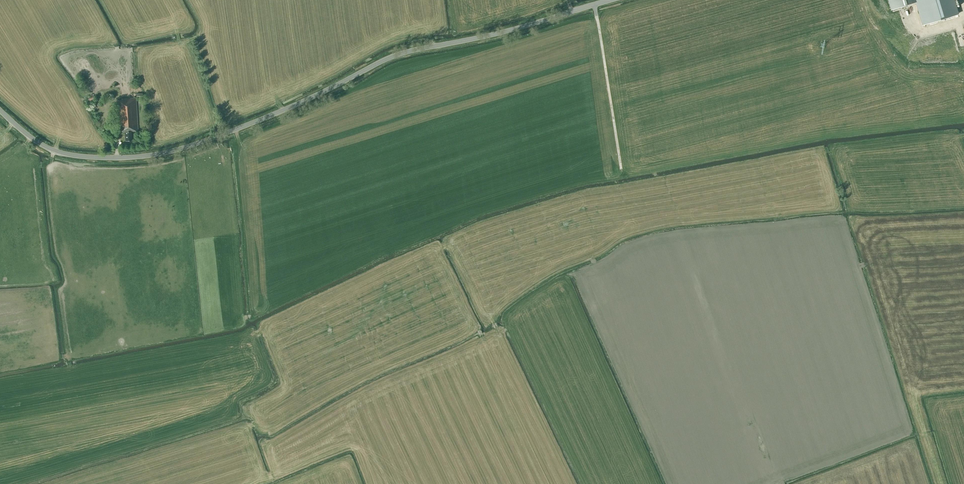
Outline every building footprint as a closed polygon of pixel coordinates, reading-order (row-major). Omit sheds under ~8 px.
[(132,141),(131,132),(137,132),(134,97),(121,98),(121,100),(116,100),(118,132),(125,132),(125,141),(132,141)]
